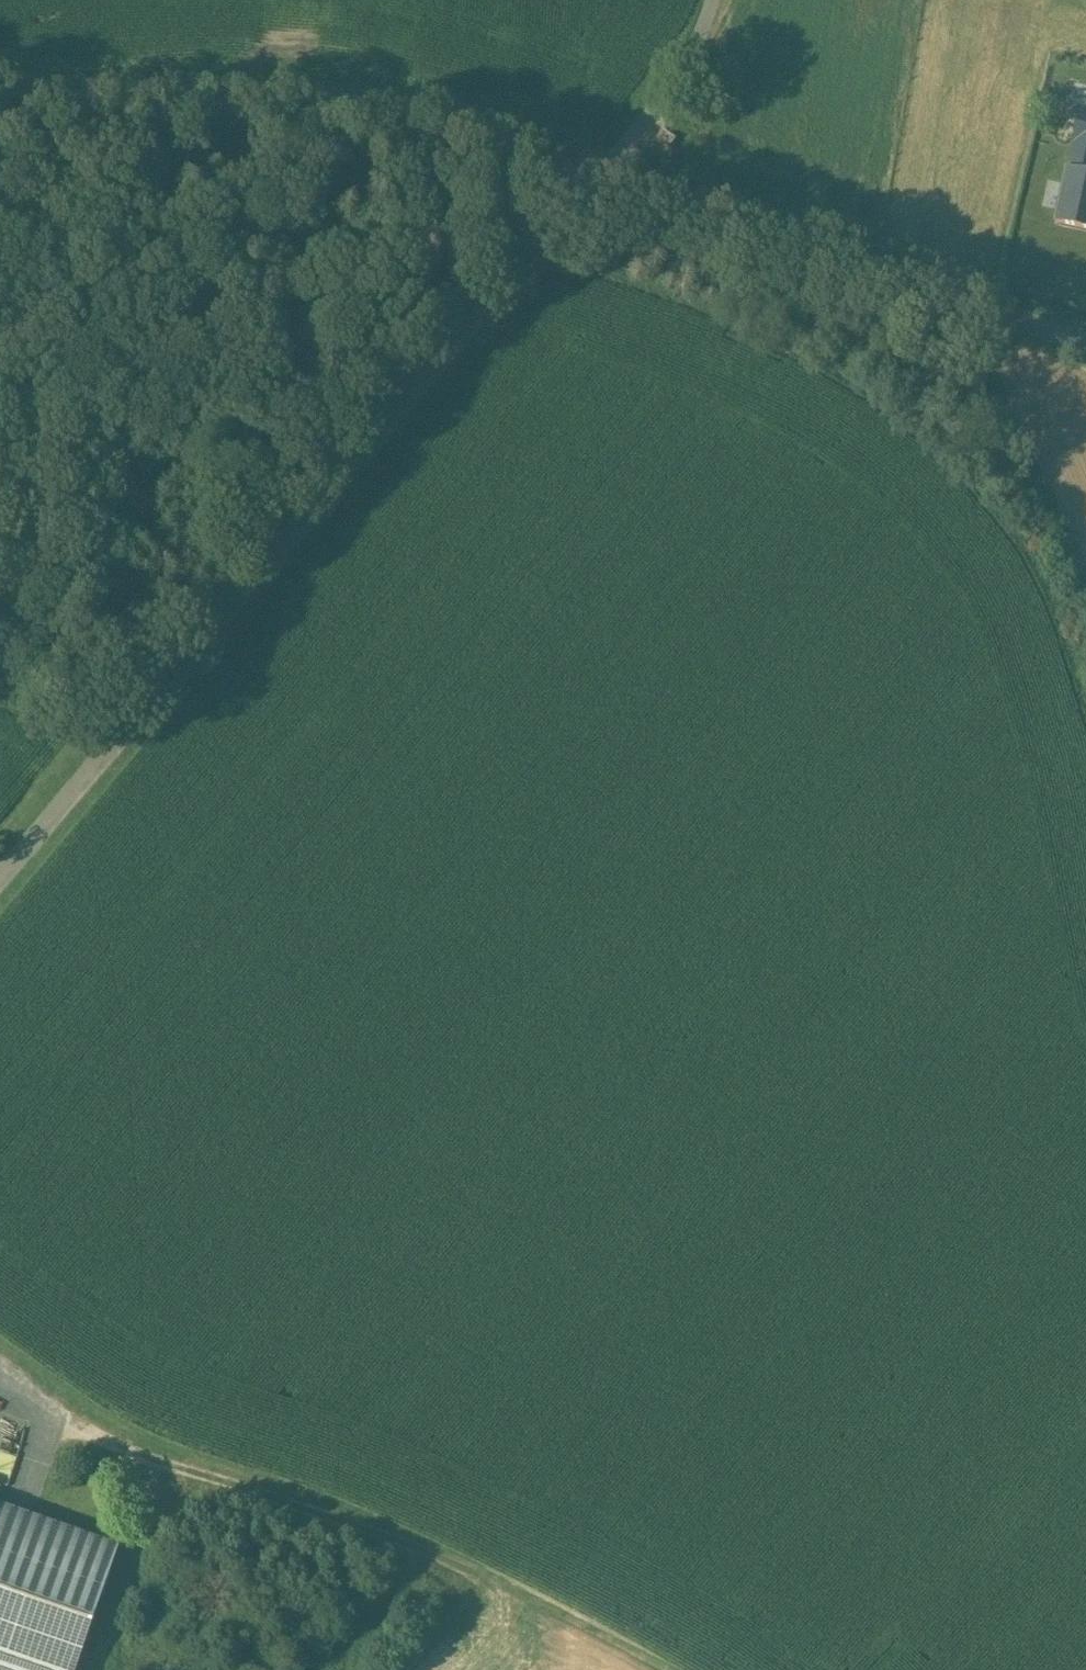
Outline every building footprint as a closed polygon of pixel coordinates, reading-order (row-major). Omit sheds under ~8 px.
[(1081,143),(1075,172),(1085,175),(1085,144),(1081,143)] [(1072,172),(1061,221),(1085,227),(1085,175),(1075,172),(1072,172)] [(1049,175),(1043,204),(1062,208),(1068,179),(1049,175)] [(21,1450),(23,1441),(11,1439),(10,1443),(2,1442),(5,1427),(0,1426),(0,1446),(21,1450)] [(55,1669),(76,1669),(110,1572),(0,1533),(0,1651),(55,1669)] [(0,1651),(0,1669),(55,1669),(0,1651)]
